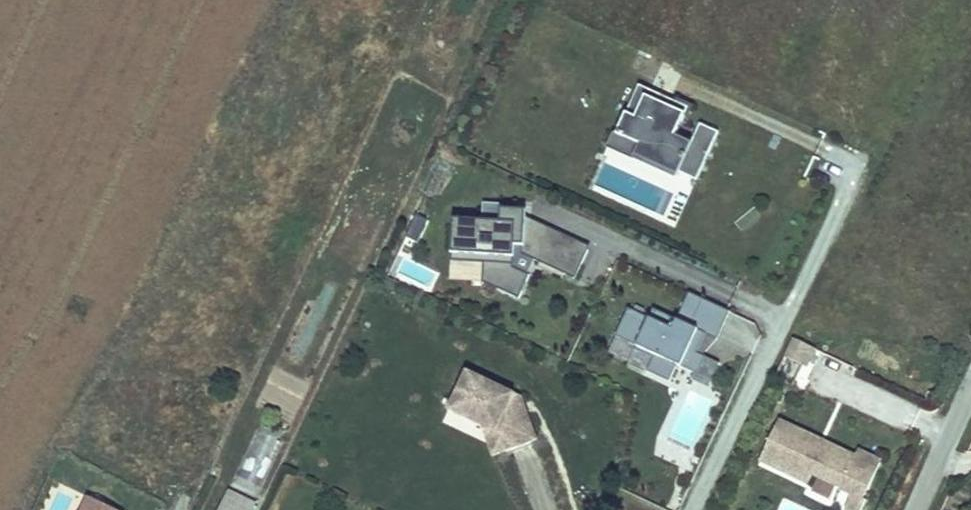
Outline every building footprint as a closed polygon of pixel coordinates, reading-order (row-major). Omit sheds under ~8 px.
[(697,130),(689,149),(673,141),(682,120),(670,114),(673,107),(636,91),(614,140),(634,150),(629,161),(673,180),(675,177),(694,186),(716,138),(697,130)] [(685,113),(673,107),(670,114),(682,120),(685,113)] [(629,161),(634,150),(614,140),(609,151),(629,161)] [(521,226),(521,220),(509,219),(509,215),(496,214),(495,227),(453,224),(450,259),(486,262),(485,269),(509,270),(510,251),(517,251),(517,260),(531,266),(544,237),(521,226)] [(421,240),(428,219),(415,215),(408,236),(421,240)] [(485,269),(486,262),(450,259),(453,224),(448,224),(445,266),(485,269)] [(559,279),(572,250),(544,237),(531,266),(559,279)] [(570,284),(583,255),(572,250),(559,279),(570,284)] [(730,314),(690,295),(678,321),(654,310),(650,318),(631,309),(618,335),(639,345),(637,349),(653,356),(647,369),(669,379),(675,366),(697,376),(705,359),(696,355),(700,349),(706,336),(717,341),(730,314)] [(806,370),(814,352),(793,342),(784,360),(806,370)] [(467,377),(448,417),(483,432),(502,441),(506,456),(510,454),(533,446),(537,445),(527,417),(510,409),(514,399),(467,377)] [(522,403),(514,399),(510,409),(527,417),(522,403)] [(857,464),(856,464),(779,427),(760,466),(809,490),(813,481),(842,494),(841,496),(853,501),(848,509),(865,509),(867,507),(864,505),(873,486),(852,476),(857,464)] [(502,441),(483,432),(492,461),(506,456),(502,441)] [(873,486),(882,468),(860,457),(856,464),(857,464),(852,476),(873,486)] [(256,501),(228,488),(219,509),(252,509),(256,501)] [(79,509),(115,509),(86,496),(79,509)]
